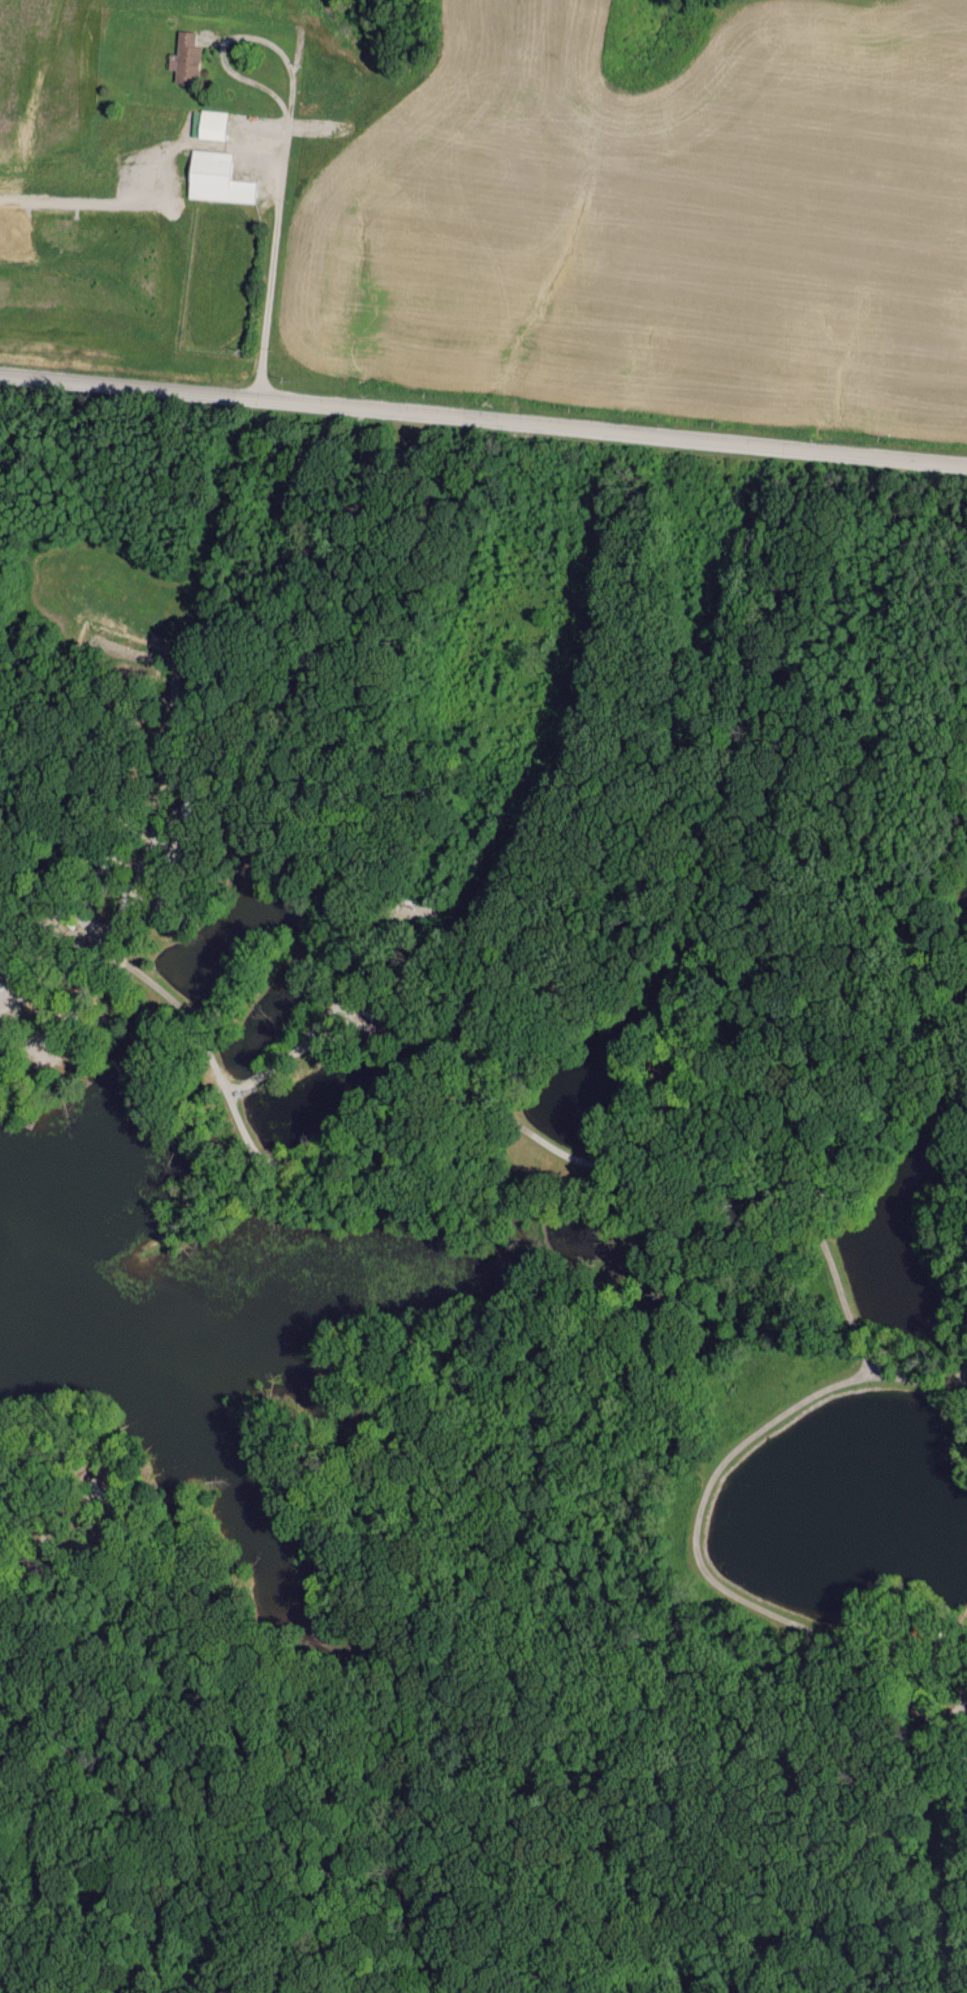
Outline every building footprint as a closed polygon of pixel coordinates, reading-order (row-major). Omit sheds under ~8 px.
[(174,52),(167,52),(166,68),(173,69),(173,79),(196,81),(199,45),(193,44),(194,30),(176,29),(174,52)] [(195,136),(222,139),(225,111),(199,107),(195,136)] [(231,151),(189,148),(185,196),(252,201),(254,180),(229,178),(231,151)]
